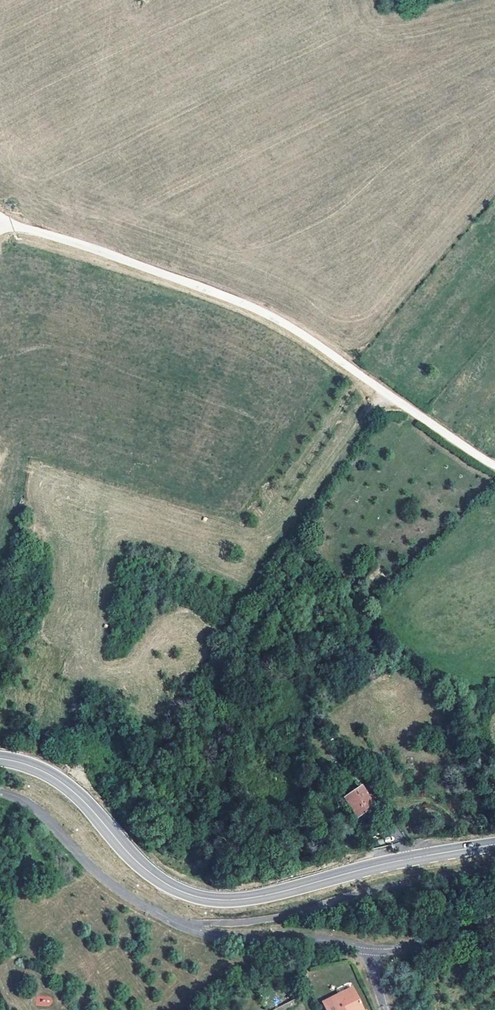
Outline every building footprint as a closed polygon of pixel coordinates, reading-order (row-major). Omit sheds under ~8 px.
[(344,798),(357,819),(374,807),(361,787),(344,798)] [(346,984),(333,991),(335,995),(348,988),(346,984)] [(316,1000),(321,1009),(356,1009),(359,1009),(348,988),(335,995),(333,991),(316,1000)]
